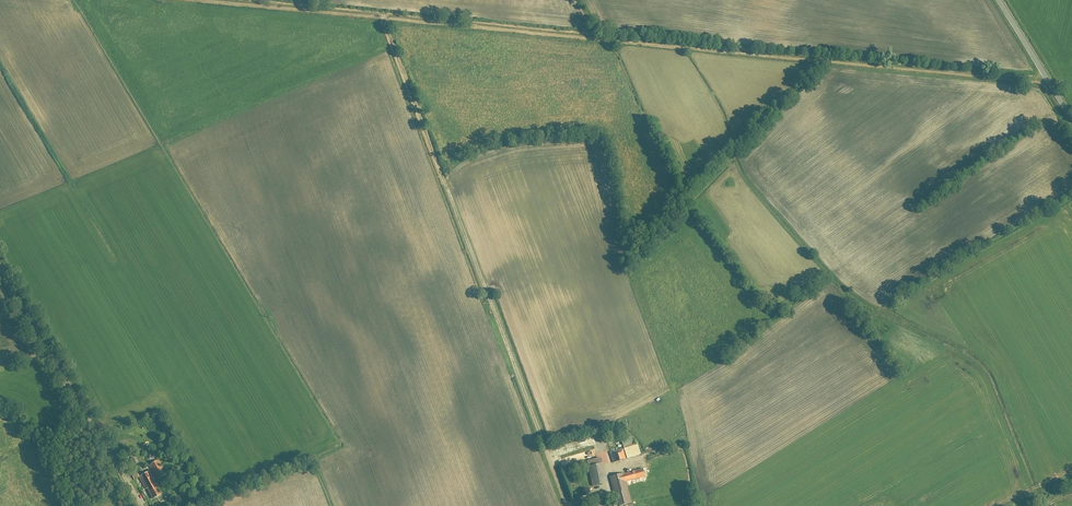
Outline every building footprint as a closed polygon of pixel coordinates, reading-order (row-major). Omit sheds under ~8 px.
[(609,453),(612,463),(641,455),(638,444),(634,445),(631,436),(620,440),(623,449),(609,453)] [(586,461),(593,487),(609,482),(602,457),(586,461)] [(160,460),(149,466),(156,478),(166,472),(160,460)] [(632,502),(627,481),(645,477),(643,469),(611,477),(618,505),(632,502)] [(150,471),(139,477),(152,499),(162,493),(150,471)]
